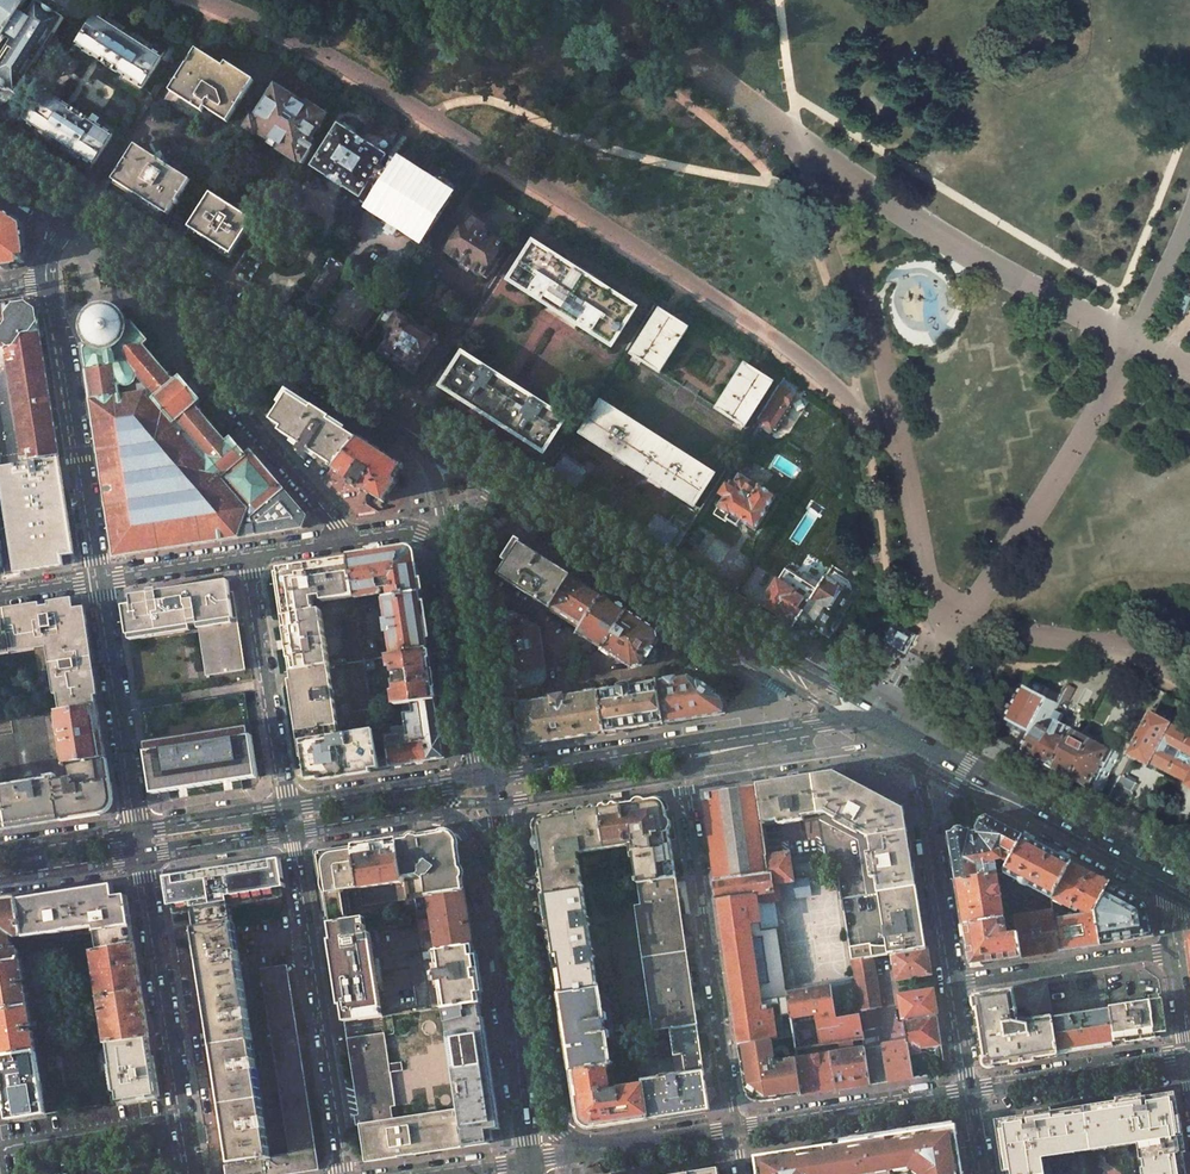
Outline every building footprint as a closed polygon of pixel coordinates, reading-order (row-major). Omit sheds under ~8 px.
[(2,40),(5,36),(11,40),(7,47),(14,51),(5,65),(0,62),(0,90),(4,91),(8,92),(11,91),(15,95),(25,79),(21,76),(31,61),(35,64),(45,48),(41,46),(50,31),(54,34),(64,18),(58,14),(59,11),(59,8),(57,4),(55,2),(52,1),(49,1),(45,2),(43,4),(37,1),(25,20),(18,16),(28,0),(0,0),(0,39),(2,40)] [(161,59),(93,16),(74,46),(95,59),(99,62),(99,63),(104,66),(107,66),(112,68),(112,71),(117,75),(118,74),(142,89),(157,65),(161,59)] [(220,72),(193,55),(170,91),(197,109),(202,112),(205,108),(227,122),(250,86),(223,68),(220,72)] [(612,67),(600,59),(596,65),(608,73),(612,67)] [(591,74),(602,81),(606,75),(595,68),(591,74)] [(294,99),(275,87),(274,89),(272,88),(270,88),(269,89),(267,91),(267,92),(266,94),(267,96),(269,97),(254,120),(252,119),(246,129),(255,134),(257,132),(281,148),(280,150),(288,156),(296,161),(297,160),(299,162),(298,164),(298,165),(298,167),(300,168),(304,162),(311,152),(305,148),(324,118),(326,116),(310,106),(313,101),(313,98),(303,90),(302,90),(299,92),(294,99)] [(26,122),(94,165),(112,135),(88,120),(89,118),(84,116),(81,116),(76,113),(75,110),(71,107),(70,108),(65,105),(45,92),(26,122)] [(339,127),(338,127),(313,167),(329,178),(343,187),(344,187),(355,194),(360,197),(369,183),(377,187),(388,170),(387,169),(387,171),(380,166),(386,157),(383,155),(390,144),(389,138),(374,127),(368,128),(359,139),(356,137),(357,136),(356,130),(346,124),(340,125),(339,127)] [(152,156),(135,145),(113,180),(168,215),(175,204),(176,205),(179,202),(177,200),(190,180),(165,164),(152,156)] [(375,207),(391,218),(393,223),(401,228),(407,227),(423,238),(452,193),(451,188),(450,186),(446,183),(443,181),(434,180),(430,188),(417,180),(416,181),(399,170),(395,176),(388,171),(389,170),(388,170),(377,187),(384,193),(375,207)] [(253,220),(210,193),(188,228),(231,255),(253,220)] [(16,268),(27,253),(24,231),(22,231),(21,226),(15,222),(16,220),(0,210),(0,270),(16,268)] [(468,219),(446,253),(487,279),(501,257),(496,255),(504,243),(484,229),(483,229),(483,228),(483,227),(482,227),(486,221),(475,214),(471,219),(470,219),(469,220),(468,220),(468,219)] [(537,245),(534,243),(509,281),(544,303),(541,306),(575,328),(578,325),(612,347),(636,309),(591,280),(592,279),(601,285),(604,281),(573,261),(570,265),(579,271),(579,272),(537,245)] [(262,262),(247,252),(234,272),(249,282),(262,262)] [(433,265),(421,257),(410,274),(422,282),(424,280),(433,265)] [(339,272),(327,264),(308,294),(297,312),(314,323),(323,308),(319,305),(339,272)] [(308,294),(296,287),(285,304),(297,312),(308,294)] [(412,321),(411,320),(411,318),(398,310),(404,301),(405,302),(405,300),(397,294),(390,304),(379,322),(386,327),(386,332),(389,336),(388,338),(389,339),(381,351),(403,365),(415,373),(423,360),(425,361),(435,344),(438,344),(437,336),(434,337),(434,336),(435,333),(435,332),(433,329),(431,327),(430,324),(423,324),(422,324),(419,327),(412,322),(412,321)] [(390,304),(378,297),(357,329),(352,327),(342,341),(359,352),(361,350),(362,348),(379,322),(390,304)] [(0,307),(0,467),(59,458),(36,310),(26,303),(0,307)] [(86,346),(83,346),(115,558),(302,528),(307,517),(251,452),(246,455),(231,438),(227,442),(201,412),(203,411),(197,404),(201,401),(181,377),(177,381),(171,374),(170,375),(144,346),(149,342),(133,323),(130,324),(128,324),(126,317),(122,311),(123,310),(121,309),(120,308),(119,309),(112,306),(105,304),(105,303),(102,303),(102,305),(101,305),(100,304),(89,309),(89,310),(89,311),(88,310),(85,312),(86,313),(83,320),(81,327),(80,327),(79,330),(81,330),(83,338),(86,344),(85,345),(86,346)] [(688,329),(660,311),(632,355),(641,361),(660,373),(688,329)] [(497,376),(463,354),(442,387),(515,434),(516,435),(544,453),(538,462),(536,465),(547,472),(575,428),(564,422),(566,420),(531,398),(528,396),(516,389),(509,384),(500,378),(497,376)] [(772,383),(745,365),(717,409),(735,421),(744,427),(772,384),(772,383)] [(793,395),(779,386),(758,420),(775,430),(790,406),(787,405),(793,395)] [(358,439),(288,394),(271,421),(281,428),(281,430),(282,433),(301,446),(297,452),(304,460),(310,451),(332,466),(330,468),(332,469),(358,439)] [(604,405),(601,403),(582,434),(637,470),(684,499),(669,522),(658,516),(656,516),(644,534),(673,553),(696,517),(701,510),(694,506),(714,474),(662,442),(657,439),(652,436),(604,405)] [(795,410),(790,406),(775,430),(780,433),(795,410)] [(401,467),(358,439),(332,469),(342,475),(341,476),(348,481),(346,483),(360,491),(361,489),(368,493),(368,492),(378,498),(384,502),(397,482),(393,479),(401,467)] [(587,471),(564,456),(551,475),(576,491),(588,473),(587,471)] [(0,467),(0,480),(7,528),(8,534),(15,573),(63,566),(61,553),(73,551),(59,458),(0,467)] [(727,486),(725,485),(720,494),(724,497),(718,507),(728,514),(726,519),(737,525),(740,521),(755,530),(767,512),(766,509),(775,496),(771,493),(774,489),(765,483),(762,488),(758,485),(757,486),(739,475),(733,483),(730,481),(727,486)] [(571,576),(520,543),(498,576),(550,609),(551,607),(571,576)] [(401,550),(348,558),(355,597),(355,598),(380,594),(382,591),(390,591),(391,598),(420,593),(415,560),(401,550)] [(278,572),(275,573),(282,617),(317,612),(317,608),(314,609),(313,598),(322,597),(323,602),(355,597),(348,558),(277,569),(278,572)] [(849,581),(831,569),(830,571),(820,586),(793,629),(821,643),(826,635),(829,637),(848,607),(844,605),(851,595),(849,581)] [(800,579),(786,570),(784,572),(764,603),(780,613),(781,612),(797,622),(820,586),(802,575),(800,579)] [(582,627),(602,595),(571,576),(551,607),(582,627)] [(132,605),(123,606),(127,636),(198,625),(206,677),(243,671),(235,627),(228,580),(157,592),(157,589),(148,590),(149,593),(130,596),(132,605)] [(420,593),(391,598),(385,599),(385,600),(388,621),(385,621),(387,633),(390,632),(393,656),(428,649),(424,620),(420,593)] [(627,612),(602,595),(582,627),(577,633),(603,649),(627,612)] [(20,647),(21,649),(49,644),(54,676),(55,676),(57,684),(56,684),(60,711),(97,705),(83,612),(77,608),(69,609),(67,602),(0,612),(0,650),(20,647)] [(317,612),(282,617),(290,672),(329,666),(330,666),(321,611),(317,612)] [(547,678),(539,628),(538,628),(536,625),(532,624),(532,623),(528,624),(528,620),(526,618),(525,617),(524,617),(521,617),(520,616),(514,611),(503,613),(505,623),(504,623),(508,649),(511,673),(512,673),(514,689),(541,685),(541,684),(545,682),(545,681),(546,678),(547,678)] [(656,630),(627,612),(603,649),(632,668),(642,666),(646,660),(649,661),(651,661),(653,660),(656,658),(658,655),(658,652),(657,649),(654,647),(658,640),(656,630)] [(358,617),(342,619),(349,662),(362,660),(362,661),(365,660),(358,617)] [(919,635),(897,624),(891,635),(888,640),(896,644),(895,645),(910,653),(919,635)] [(765,630),(775,636),(779,631),(769,625),(765,630)] [(393,656),(388,657),(390,669),(393,669),(396,689),(397,693),(394,694),(396,705),(402,704),(436,699),(432,673),(428,649),(393,656)] [(375,659),(365,660),(365,661),(366,670),(376,669),(375,659)] [(349,662),(347,663),(355,711),(370,709),(372,709),(366,670),(365,661),(365,660),(362,661),(362,660),(349,662)] [(329,666),(290,672),(292,679),(305,767),(307,776),(310,779),(380,768),(378,759),(372,721),(345,725),(346,735),(340,736),(338,726),(329,666)] [(688,676),(676,678),(676,677),(665,679),(665,680),(657,681),(663,724),(725,714),(731,705),(728,703),(727,701),(723,702),(722,700),(714,695),(716,692),(697,680),(696,682),(688,676)] [(784,698),(787,693),(767,680),(764,685),(784,698)] [(663,724),(657,681),(630,685),(627,684),(624,684),(621,685),(618,687),(598,691),(605,733),(663,724)] [(1035,691),(1017,724),(1019,725),(1017,730),(1024,733),(1022,736),(1028,740),(1023,751),(1032,756),(1050,725),(1067,692),(1069,688),(1065,685),(1060,695),(1041,685),(1037,692),(1035,691)] [(551,698),(516,703),(522,746),(605,733),(598,691),(564,696),(563,695),(552,696),(551,698)] [(139,709),(145,752),(252,735),(244,693),(139,709)] [(436,699),(402,704),(405,722),(406,726),(404,726),(393,728),(394,733),(385,734),(389,758),(390,766),(445,758),(436,699)] [(97,705),(60,711),(60,713),(67,765),(105,759),(105,757),(103,757),(102,748),(103,748),(98,716),(97,716),(96,707),(97,707),(97,705)] [(1152,743),(1144,738),(1143,741),(1133,759),(1138,762),(1144,759),(1151,762),(1159,767),(1157,770),(1156,770),(1155,771),(1155,772),(1156,773),(1163,777),(1164,777),(1165,776),(1165,775),(1164,774),(1167,769),(1172,771),(1181,776),(1189,760),(1189,735),(1180,730),(1180,729),(1179,729),(1183,721),(1182,720),(1181,719),(1171,713),(1169,714),(1165,722),(1164,721),(1152,743)] [(1050,725),(1032,756),(1064,774),(1081,741),(1071,736),(1074,729),(1072,728),(1075,723),(1075,724),(1076,722),(1069,718),(1068,719),(1069,720),(1066,725),(1064,724),(1060,730),(1050,725)] [(1093,739),(1084,734),(1081,741),(1064,774),(1101,793),(1112,773),(1122,754),(1093,739)] [(252,735),(145,752),(151,791),(258,775),(252,737),(252,735)] [(389,758),(378,759),(380,768),(390,766),(389,758)] [(60,818),(101,812),(111,797),(105,759),(67,765),(67,768),(69,767),(71,779),(54,781),(60,818)] [(1181,776),(1189,781),(1189,760),(1181,776)] [(834,772),(812,775),(819,818),(819,819),(858,839),(867,894),(878,892),(916,886),(904,809),(834,772)] [(803,776),(757,784),(763,825),(766,824),(766,822),(778,820),(779,824),(809,819),(818,818),(819,818),(812,775),(803,776)] [(19,825),(19,826),(52,820),(60,818),(54,781),(54,777),(49,778),(49,781),(0,789),(0,828),(19,825)] [(1138,786),(1123,778),(1112,798),(1131,808),(1131,806),(1135,797),(1134,795),(1134,793),(1138,786)] [(702,792),(718,899),(772,891),(767,856),(763,825),(757,784),(702,792)] [(674,863),(666,811),(666,809),(665,808),(663,805),(661,803),(658,801),(655,801),(653,800),(599,808),(605,849),(635,844),(635,848),(633,849),(637,879),(635,879),(636,882),(638,882),(638,883),(676,877),(685,876),(683,862),(674,863)] [(540,862),(544,894),(583,888),(584,888),(584,885),(583,885),(579,860),(577,859),(576,854),(605,849),(599,808),(544,817),(544,818),(539,820),(537,823),(536,826),(536,828),(535,830),(540,862)] [(1023,835),(986,815),(985,816),(981,817),(976,825),(971,824),(967,826),(964,826),(960,824),(960,823),(958,824),(956,829),(954,830),(951,832),(948,832),(956,880),(997,873),(996,864),(999,863),(1000,861),(1001,859),(1008,862),(1023,835)] [(413,838),(397,840),(403,879),(420,876),(421,874),(424,876),(423,878),(421,878),(421,879),(421,882),(424,882),(426,896),(465,890),(457,842),(445,833),(413,838)] [(1027,884),(1052,898),(1072,861),(1023,835),(1008,862),(1006,865),(1003,870),(1004,873),(1019,881),(1019,882),(1026,886),(1027,884)] [(397,840),(354,847),(363,906),(405,899),(406,899),(403,879),(397,840)] [(362,917),(357,888),(350,847),(333,850),(333,853),(330,854),(327,857),(325,859),(324,861),(323,864),(323,867),(320,868),(325,896),(324,899),(324,903),(325,907),(327,910),(329,922),(362,917)] [(357,888),(362,917),(364,917),(363,906),(354,847),(350,847),(357,888)] [(790,853),(767,856),(772,891),(806,886),(805,878),(793,880),(790,856),(790,853)] [(193,926),(193,928),(234,922),(234,920),(231,904),(283,896),(280,878),(281,878),(283,878),(281,861),(271,863),(271,862),(165,880),(167,897),(170,896),(174,915),(191,912),(193,926)] [(1110,881),(1072,861),(1052,898),(1054,909),(1055,917),(1066,915),(1066,912),(1064,905),(1071,908),(1073,905),(1080,909),(1086,912),(1089,913),(1095,912),(1095,910),(1110,881)] [(1004,918),(997,873),(956,880),(963,924),(1004,918)] [(641,904),(635,905),(653,1031),(697,1025),(676,877),(638,883),(641,904)] [(1100,945),(1154,936),(1151,911),(1150,911),(1149,905),(1148,903),(1145,900),(1141,899),(1142,899),(1110,881),(1095,910),(1095,912),(1100,945)] [(19,900),(18,900),(24,936),(25,938),(94,927),(97,949),(134,944),(127,895),(115,897),(113,885),(19,900)] [(806,889),(806,886),(772,891),(718,899),(738,1045),(772,1040),(777,1039),(769,983),(759,985),(756,964),(766,963),(759,911),(758,903),(763,903),(780,900),(779,893),(806,889)] [(916,886),(878,892),(886,943),(886,945),(871,945),(870,944),(849,947),(851,960),(872,956),(889,954),(926,948),(925,941),(916,886)] [(583,888),(544,894),(552,944),(559,992),(599,986),(599,983),(598,983),(594,958),(596,958),(596,957),(596,956),(595,950),(594,950),(594,949),(593,949),(589,926),(591,925),(591,924),(590,918),(589,918),(589,917),(588,917),(583,888)] [(806,889),(779,893),(780,900),(807,897),(806,889)] [(465,890),(415,898),(418,921),(421,942),(434,939),(436,951),(473,946),(468,915),(465,890)] [(406,899),(405,899),(409,922),(418,921),(415,898),(406,899)] [(20,960),(21,960),(19,951),(16,948),(15,940),(14,938),(16,936),(17,937),(24,936),(18,900),(9,901),(8,901),(0,902),(0,964),(20,960)] [(1017,932),(1021,957),(1059,951),(1055,917),(1054,909),(1014,916),(1017,932)] [(1055,917),(1059,951),(1100,945),(1095,912),(1089,913),(1086,912),(1081,913),(1071,914),(1066,915),(1055,917)] [(362,917),(329,922),(330,930),(332,941),(342,1005),(342,1008),(344,1022),(381,1017),(383,1016),(380,1002),(370,932),(367,932),(366,928),(364,917),(362,917)] [(1004,918),(963,924),(969,966),(1021,957),(1017,932),(1007,934),(1004,918)] [(193,928),(231,1164),(224,1165),(226,1173),(290,1173),(316,1170),(291,1010),(284,965),(262,969),(291,1154),(271,1157),(234,922),(193,928)] [(97,949),(90,950),(97,998),(141,990),(134,944),(97,949)] [(436,951),(423,953),(424,959),(436,957),(437,970),(434,970),(434,973),(437,972),(438,981),(435,981),(436,984),(439,983),(443,1007),(443,1009),(480,1003),(482,1003),(477,972),(473,946),(436,951)] [(897,978),(930,973),(926,948),(889,954),(893,978),(896,978),(897,978)] [(854,982),(856,997),(878,994),(872,956),(851,960),(853,976),(854,982)] [(0,964),(0,1010),(28,1006),(21,960),(20,960),(0,964)] [(769,983),(766,963),(756,964),(759,985),(769,983)] [(776,994),(788,992),(830,986),(854,982),(853,976),(775,988),(776,994)] [(1022,1061),(1058,1055),(1057,1051),(1053,1017),(1047,983),(974,995),(984,1063),(990,1066),(1022,1061)] [(599,986),(559,992),(566,1033),(571,1070),(610,1064),(613,1064),(613,1063),(615,1062),(615,1061),(613,1061),(608,1034),(610,1034),(610,1030),(607,1030),(606,1022),(608,1022),(607,1018),(605,1018),(599,986)] [(795,1036),(820,1032),(861,1026),(860,1020),(859,1017),(859,1016),(835,1020),(830,986),(788,992),(788,997),(780,998),(783,1016),(791,1014),(795,1036)] [(141,990),(97,998),(104,1043),(108,1042),(149,1037),(141,990)] [(903,1020),(937,1015),(933,990),(899,995),(903,1020)] [(858,1010),(874,1008),(881,1007),(879,994),(878,994),(856,997),(858,1010)] [(1162,998),(1109,1007),(1110,1008),(1115,1042),(1125,1040),(1126,1043),(1156,1038),(1166,1025),(1162,998)] [(453,1072),(459,1109),(464,1147),(490,1143),(489,1131),(501,1129),(489,1056),(484,1017),(482,1017),(480,1003),(443,1009),(452,1065),(453,1072)] [(0,1010),(0,1059),(36,1053),(28,1006),(0,1010)] [(860,1020),(875,1017),(876,1017),(874,1008),(858,1010),(859,1016),(859,1017),(860,1020)] [(1110,1008),(1053,1017),(1057,1051),(1115,1042),(1110,1008)] [(910,1054),(925,1052),(930,1056),(935,1054),(939,1057),(939,1058),(943,1058),(937,1015),(903,1020),(906,1037),(890,1040),(891,1043),(888,1044),(884,1044),(883,1041),(882,1041),(888,1082),(896,1081),(914,1078),(910,1054)] [(863,1039),(864,1048),(870,1084),(888,1082),(882,1041),(879,1042),(876,1017),(875,1017),(860,1020),(861,1026),(861,1030),(863,1039)] [(697,1025),(653,1031),(656,1058),(673,1055),(676,1075),(643,1080),(643,1084),(649,1119),(658,1118),(705,1111),(709,1106),(697,1025)] [(861,1026),(820,1032),(823,1045),(840,1043),(852,1041),(863,1039),(861,1030),(861,1026)] [(391,1081),(390,1073),(388,1063),(384,1032),(346,1038),(360,1124),(393,1119),(391,1107),(395,1106),(391,1081)] [(158,1096),(149,1037),(108,1042),(117,1102),(158,1096)] [(778,1061),(775,1056),(772,1040),(738,1045),(746,1093),(762,1102),(774,1100),(803,1095),(798,1058),(788,1060),(789,1063),(784,1064),(781,1062),(778,1061)] [(852,1041),(840,1043),(841,1052),(831,1053),(836,1090),(870,1084),(864,1048),(856,1049),(855,1046),(853,1047),(852,1041)] [(0,1059),(0,1070),(8,1120),(46,1113),(36,1053),(0,1059)] [(808,1057),(798,1058),(803,1095),(836,1090),(831,1053),(812,1056),(811,1053),(808,1054),(808,1057)] [(400,1062),(388,1063),(390,1073),(402,1071),(400,1062)] [(610,1064),(571,1070),(571,1071),(575,1096),(578,1117),(593,1128),(649,1119),(643,1084),(622,1087),(621,1085),(618,1085),(618,1088),(616,1088),(615,1086),(611,1087),(608,1068),(610,1067),(610,1064)] [(1175,1092),(1136,1098),(1142,1137),(1180,1132),(1175,1092)] [(1083,1106),(1091,1150),(1100,1149),(1100,1144),(1142,1137),(1136,1098),(1083,1106)] [(1056,1110),(1060,1138),(1062,1155),(1091,1150),(1083,1106),(1056,1110)] [(370,1162),(464,1147),(459,1109),(431,1113),(424,1114),(397,1118),(393,1119),(360,1124),(365,1159),(369,1158),(370,1162)] [(1056,1110),(994,1119),(998,1148),(1060,1138),(1056,1110)] [(885,1138),(890,1173),(899,1173),(900,1173),(913,1170),(918,1173),(962,1173),(956,1139),(941,1128),(885,1138)] [(1180,1132),(1142,1137),(1143,1143),(1147,1173),(1186,1173),(1180,1132)] [(1142,1137),(1100,1144),(1100,1149),(1137,1144),(1143,1143),(1142,1137)] [(885,1138),(876,1139),(846,1144),(850,1173),(890,1173),(885,1138)] [(998,1148),(1003,1173),(1043,1173),(1045,1173),(1042,1158),(1062,1155),(1060,1138),(998,1148)] [(846,1144),(768,1155),(757,1169),(758,1173),(850,1173),(846,1144)]
